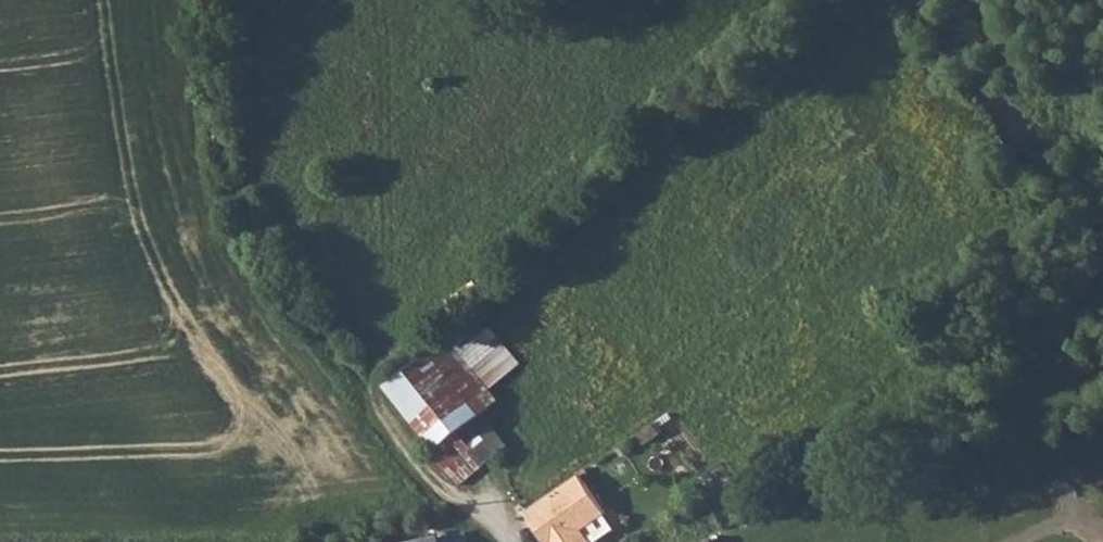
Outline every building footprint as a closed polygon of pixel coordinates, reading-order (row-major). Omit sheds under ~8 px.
[(439,445),(432,453),(458,484),(485,461),(458,429),(439,445)] [(539,541),(593,541),(613,528),(576,475),(520,514),(539,541)] [(409,541),(462,541),(459,532),(409,541)]
